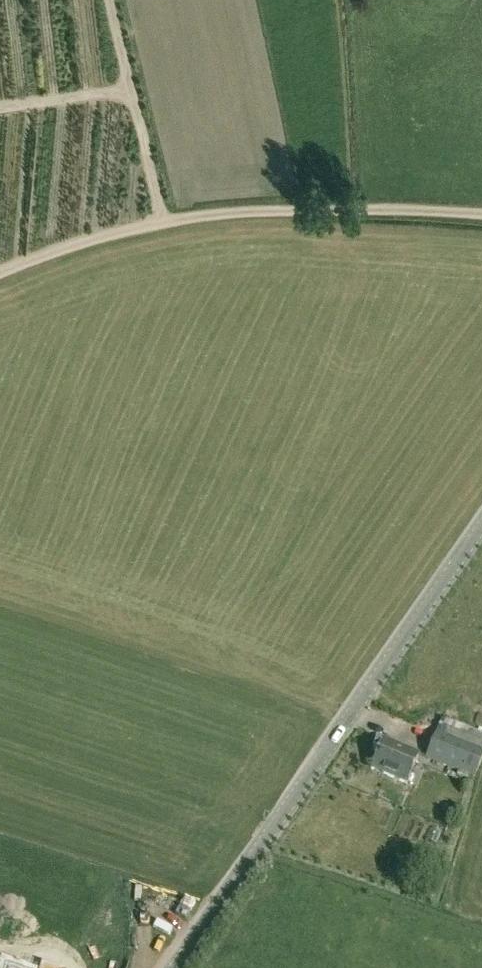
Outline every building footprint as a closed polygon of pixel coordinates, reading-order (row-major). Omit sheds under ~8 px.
[(425,760),(475,780),(481,764),(481,735),(442,719),(425,760)] [(419,755),(383,740),(371,770),(406,785),(419,755)]
